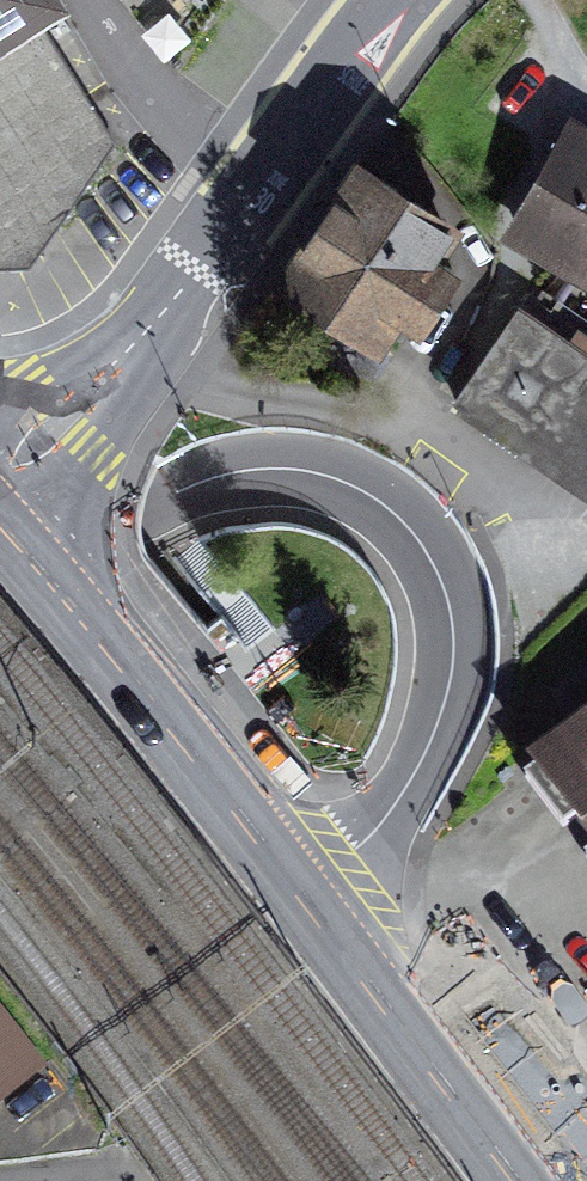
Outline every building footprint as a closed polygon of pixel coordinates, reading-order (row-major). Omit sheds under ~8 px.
[(30,260),(116,143),(28,9),(42,0),(0,0),(0,262),(30,260)] [(497,235),(586,282),(586,117),(575,109),(497,235)] [(355,143),(272,271),(378,342),(400,309),(421,320),(463,258),(445,244),(465,214),(355,143)] [(586,490),(586,317),(558,298),(544,319),(518,302),(450,399),(586,490)] [(528,756),(586,839),(586,711),(528,756)] [(0,1008),(0,1106),(48,1068),(0,1008)]
